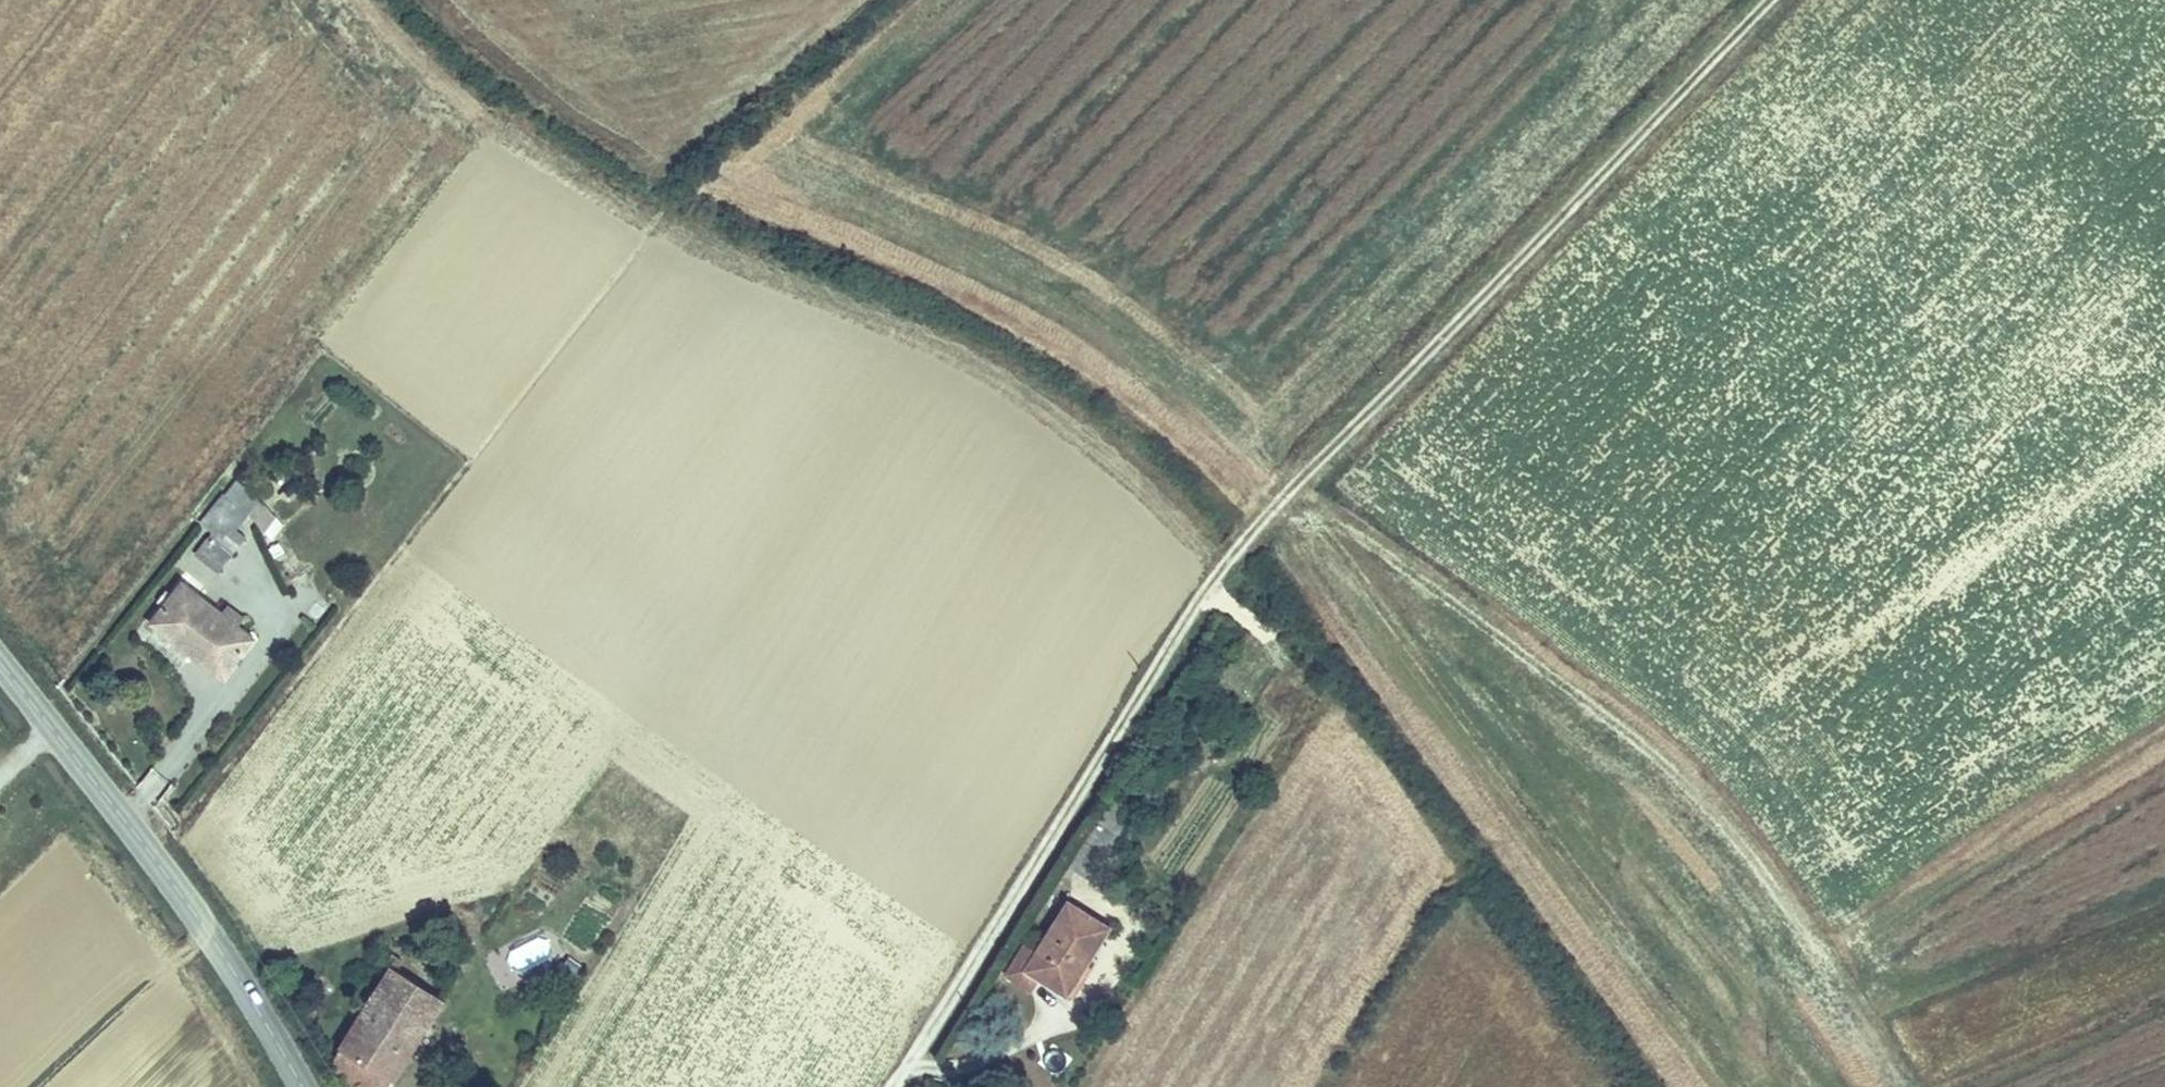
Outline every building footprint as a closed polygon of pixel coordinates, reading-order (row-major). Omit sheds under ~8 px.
[(221,492),(197,520),(211,532),(208,536),(229,553),(243,536),(233,528),(246,511),(221,492)] [(146,621),(190,656),(200,646),(225,667),(249,637),(178,581),(146,621)] [(200,646),(190,656),(217,676),(225,667),(200,646)] [(156,773),(142,793),(158,804),(172,783),(156,773)] [(1021,957),(1010,974),(1036,990),(1045,973),(1067,987),(1084,960),(1089,963),(1113,926),(1074,902),(1035,965),(1021,957)] [(334,1064),(370,1086),(385,1086),(439,1000),(394,971),(334,1064)]
